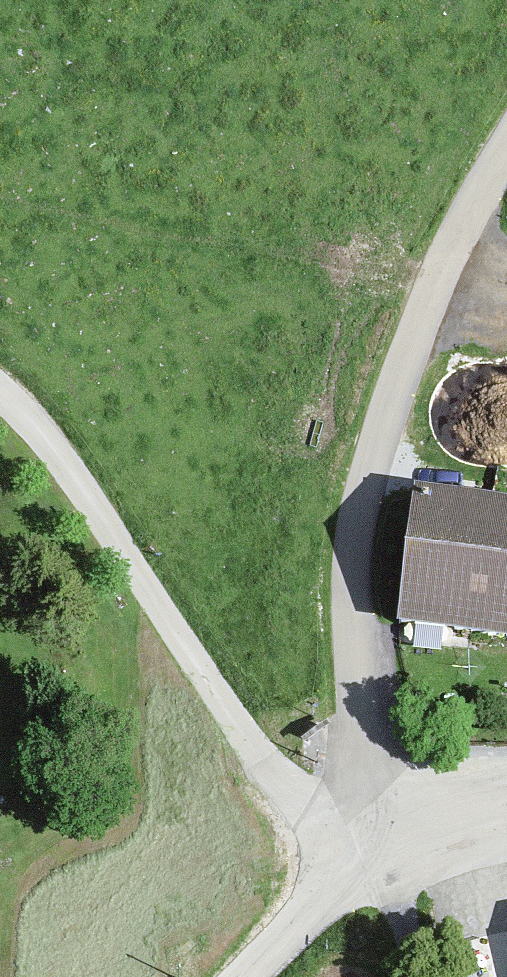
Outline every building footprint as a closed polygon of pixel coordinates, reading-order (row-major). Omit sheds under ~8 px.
[(417,488),(405,628),(506,637),(506,496),(417,488)]
